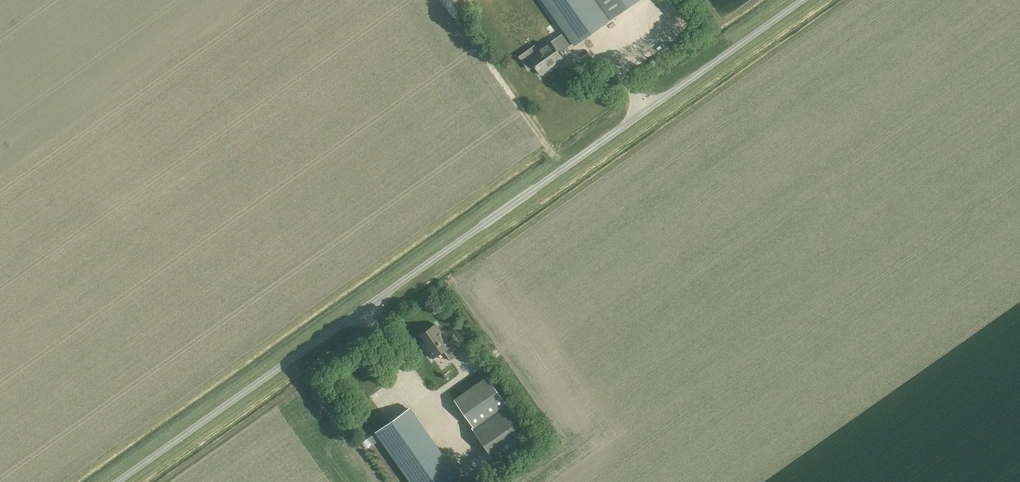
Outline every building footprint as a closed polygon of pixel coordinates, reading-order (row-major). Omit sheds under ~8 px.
[(594,0),(543,0),(565,31),(573,43),(608,19),(594,0)] [(608,19),(635,0),(594,0),(608,19)] [(679,31),(688,25),(685,20),(676,26),(679,31)] [(573,43),(565,31),(550,42),(549,40),(536,49),(539,53),(531,58),(535,64),(535,65),(541,74),(552,67),(551,66),(562,58),(558,53),(573,43)] [(449,342),(436,324),(421,334),(427,343),(424,345),(433,358),(443,350),(451,361),(464,352),(454,338),(449,342)] [(473,426),(474,427),(507,404),(487,376),(454,399),(473,426)] [(474,427),(497,460),(530,437),(507,404),(474,427)] [(364,416),(372,410),(369,406),(361,412),(364,416)] [(410,409),(377,432),(412,481),(458,481),(460,480),(410,409)]
